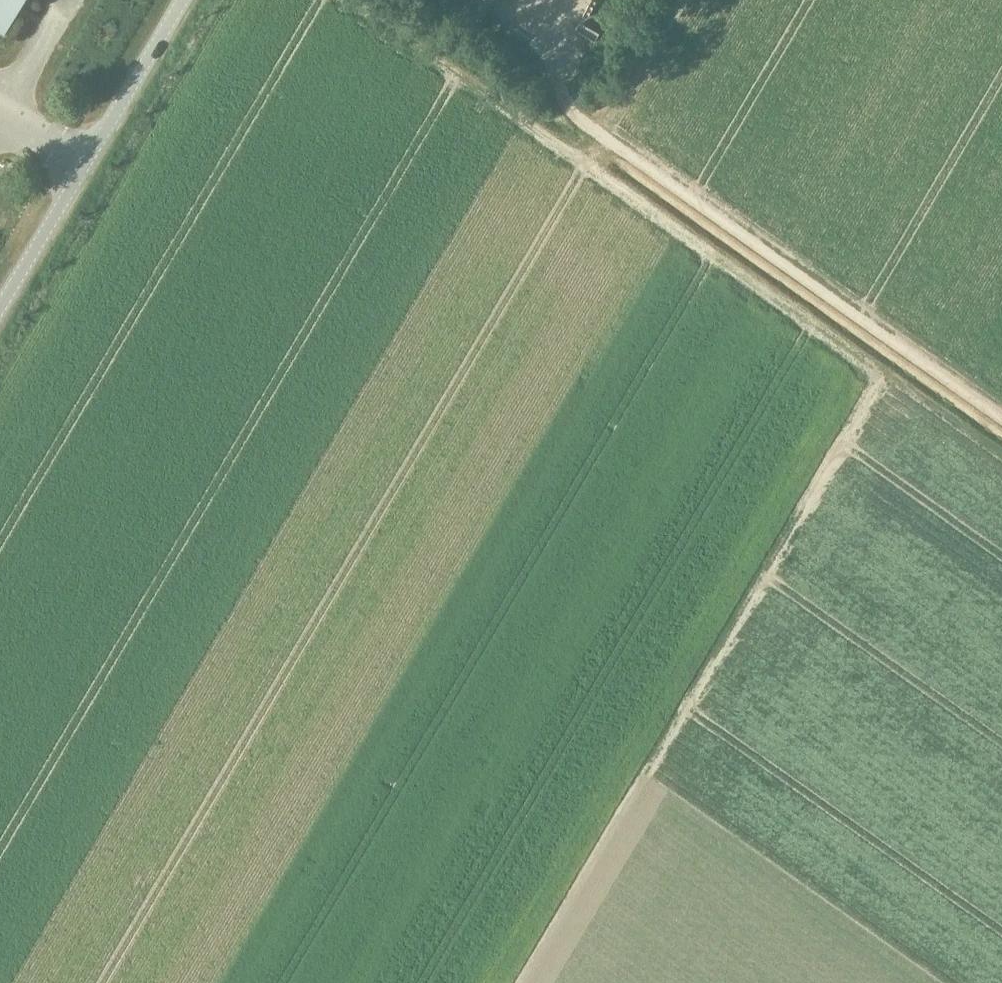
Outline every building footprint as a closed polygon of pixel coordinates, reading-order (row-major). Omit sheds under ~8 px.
[(0,30),(18,0),(0,0),(0,30)]
